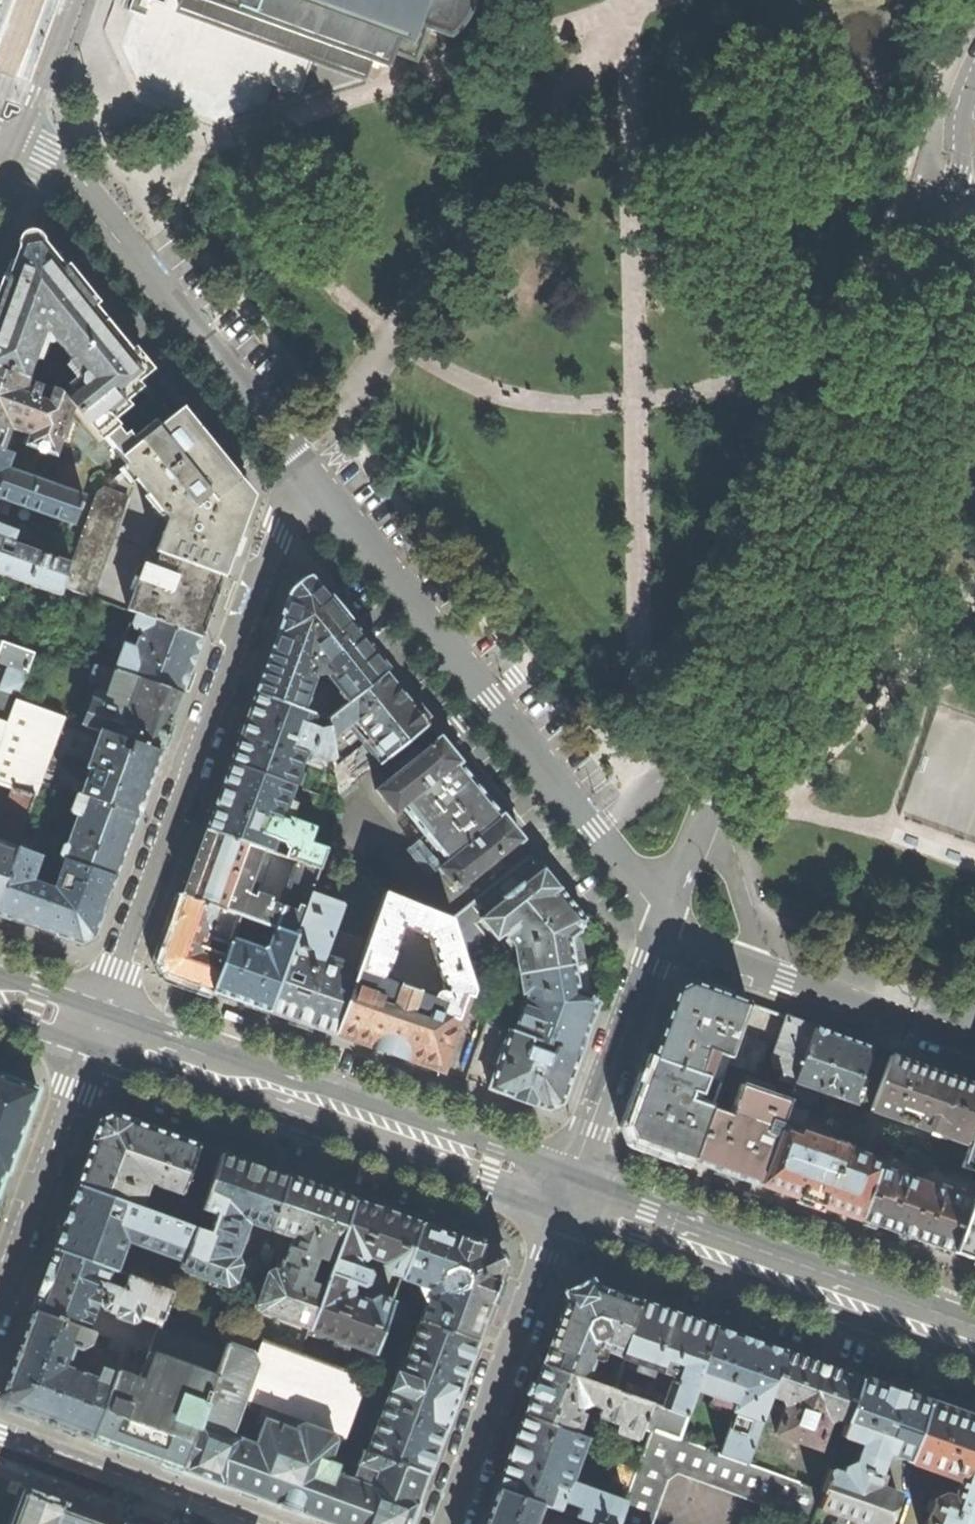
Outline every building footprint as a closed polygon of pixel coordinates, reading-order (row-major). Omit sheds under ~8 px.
[(174,13),(311,59),(361,76),(367,59),(386,66),(391,52),(414,60),(426,28),(447,36),(459,24),(468,8),(469,0),(179,0),(174,13)] [(25,378),(35,349),(43,352),(47,339),(41,337),(39,329),(48,326),(50,334),(65,352),(104,321),(91,305),(92,304),(64,269),(63,270),(36,237),(21,240),(8,278),(6,278),(0,294),(0,369),(25,378)] [(124,345),(104,321),(65,352),(72,360),(69,361),(80,375),(74,375),(73,381),(76,383),(70,388),(72,391),(64,397),(71,405),(100,439),(104,435),(116,425),(110,417),(127,404),(122,398),(138,386),(133,379),(145,371),(124,345)] [(1,450),(10,426),(29,433),(25,443),(53,454),(54,453),(71,405),(64,397),(57,389),(52,387),(47,401),(27,395),(32,380),(25,378),(0,369),(0,449),(1,450)] [(206,447),(176,410),(158,425),(153,419),(132,436),(126,430),(123,433),(116,425),(104,435),(127,462),(120,467),(122,471),(115,476),(118,480),(125,475),(130,481),(136,477),(155,501),(151,505),(158,515),(160,514),(168,522),(165,531),(162,530),(155,550),(218,573),(233,533),(247,496),(206,447)] [(74,523),(84,494),(7,467),(12,453),(1,450),(0,449),(0,497),(74,523)] [(62,455),(54,453),(53,454),(49,464),(57,467),(62,455)] [(103,486),(97,491),(84,524),(112,534),(127,494),(103,486)] [(57,591),(68,561),(10,541),(14,529),(0,524),(0,571),(57,591)] [(90,595),(112,534),(84,524),(62,585),(90,595)] [(206,603),(218,573),(155,550),(150,548),(127,608),(138,612),(195,633),(206,603)] [(274,642),(256,692),(301,709),(315,668),(321,666),(349,698),(385,670),(311,577),(296,580),(274,642)] [(191,668),(203,636),(195,633),(138,612),(133,615),(131,622),(129,621),(122,640),(123,641),(114,667),(183,690),(191,668)] [(9,663),(0,688),(0,718),(7,721),(16,699),(34,651),(0,640),(0,660),(9,663)] [(173,716),(183,690),(114,667),(97,664),(91,680),(109,686),(108,689),(99,687),(94,689),(91,697),(93,702),(83,698),(76,720),(101,729),(161,750),(173,716)] [(349,698),(343,703),(354,716),(370,735),(362,742),(378,763),(428,723),(408,698),(385,670),(349,698)] [(249,711),(230,762),(291,783),(294,784),(299,769),(296,767),(304,746),(310,748),(308,753),(324,759),(332,756),(329,736),(327,725),(319,727),(310,724),(313,713),(301,709),(256,692),(249,711)] [(64,716),(16,699),(7,721),(3,733),(51,750),(64,716)] [(329,736),(354,716),(343,703),(326,717),(327,725),(329,736)] [(140,808),(161,750),(101,729),(87,766),(90,767),(81,792),(138,813),(140,808)] [(51,750),(3,733),(0,732),(0,733),(0,781),(13,786),(35,794),(51,750)] [(499,811),(439,736),(375,788),(394,811),(401,805),(441,854),(445,860),(438,866),(439,868),(456,889),(521,837),(499,811)] [(218,795),(206,828),(264,848),(269,850),(274,838),(281,840),(283,845),(286,846),(283,855),(294,858),(318,867),(324,849),(307,843),(313,828),(289,820),(288,823),(278,819),(291,783),(230,762),(218,795)] [(16,845),(35,794),(13,786),(0,821),(0,827),(2,832),(0,837),(0,889),(16,845)] [(118,869),(138,813),(81,792),(77,791),(71,807),(73,811),(78,812),(67,842),(62,844),(59,851),(62,856),(64,857),(115,875),(118,869)] [(318,867),(294,858),(278,904),(270,901),(271,897),(255,891),(254,896),(248,894),(264,848),(206,828),(197,852),(183,894),(239,913),(274,926),(295,933),(310,891),(318,867)] [(427,877),(439,868),(438,866),(445,860),(441,854),(434,860),(418,841),(406,850),(427,877)] [(115,875),(64,857),(54,886),(31,878),(39,853),(16,845),(0,889),(0,915),(78,942),(94,934),(112,883),(115,875)] [(393,887),(400,879),(370,851),(362,858),(393,887)] [(566,893),(543,866),(522,882),(520,880),(501,895),(503,897),(483,914),(472,900),(450,917),(456,936),(475,921),(489,938),(494,934),(507,950),(515,943),(519,971),(584,960),(579,929),(584,915),(566,893)] [(340,901),(310,891),(295,933),(267,1009),(300,1021),(334,1032),(355,973),(320,961),(340,901)] [(450,917),(384,892),(355,973),(334,1032),(388,1051),(444,1070),(472,990),(456,936),(450,917)] [(165,973),(212,989),(222,960),(199,952),(207,929),(230,936),(239,913),(183,894),(170,928),(167,935),(159,957),(165,973)] [(230,995),(267,1009),(295,933),(274,926),(267,945),(260,948),(230,936),(222,960),(212,989),(230,995)] [(589,991),(584,960),(519,971),(522,991),(528,990),(514,1029),(580,1053),(582,1048),(599,1000),(589,991)] [(678,989),(654,1055),(700,1071),(709,1047),(730,1054),(738,1031),(749,1001),(729,994),(691,981),(678,989)] [(221,1010),(220,1014),(240,1021),(243,1013),(228,1008),(223,1006),(221,1010)] [(802,1020),(788,1015),(774,1057),(776,1064),(783,1067),(780,1076),(788,1078),(791,1070),(798,1072),(815,1025),(802,1020)] [(844,1035),(815,1025),(798,1072),(792,1091),(817,1100),(820,1088),(857,1101),(862,1097),(866,1085),(861,1083),(873,1046),(844,1035)] [(563,1100),(580,1053),(514,1029),(510,1027),(489,1086),(521,1098),(549,1108),(563,1100)] [(768,1041),(738,1031),(730,1054),(728,1060),(758,1070),(768,1041)] [(893,1053),(873,1108),(965,1141),(969,1145),(963,1165),(974,1169),(974,1082),(950,1073),(893,1053)] [(662,1147),(693,1158),(713,1104),(691,1096),(693,1088),(702,1091),(708,1074),(700,1071),(654,1055),(629,1124),(635,1138),(662,1147)] [(3,1172),(7,1173),(38,1088),(0,1075),(0,1181),(3,1172)] [(729,1171),(759,1181),(789,1099),(789,1098),(770,1092),(773,1084),(748,1076),(746,1084),(740,1082),(730,1110),(713,1104),(693,1158),(729,1171)] [(808,1199),(860,1217),(877,1166),(878,1163),(866,1159),(868,1154),(800,1129),(808,1106),(789,1099),(759,1181),(808,1199)] [(90,1150),(77,1185),(140,1208),(150,1182),(179,1193),(198,1145),(114,1115),(100,1121),(90,1150)] [(221,1153),(198,1145),(179,1193),(169,1218),(194,1228),(201,1209),(221,1153)] [(253,1164),(221,1153),(201,1209),(214,1214),(208,1232),(194,1228),(182,1260),(180,1269),(226,1283),(233,1279),(239,1262),(235,1256),(233,1255),(246,1219),(269,1228),(287,1176),(253,1164)] [(905,1233),(952,1250),(970,1201),(971,1197),(920,1179),(919,1181),(877,1166),(860,1217),(905,1233)] [(316,1256),(332,1262),(354,1200),(320,1188),(287,1176),(269,1228),(293,1236),(281,1271),(274,1269),(270,1270),(267,1273),(256,1304),(259,1310),(308,1329),(323,1286),(308,1280),(316,1256)] [(67,1213),(54,1248),(114,1270),(126,1239),(182,1260),(194,1228),(169,1218),(140,1208),(77,1185),(67,1213)] [(385,1210),(354,1200),(332,1262),(323,1286),(308,1329),(373,1354),(392,1300),(378,1295),(372,1298),(371,1302),(354,1295),(352,1287),(353,1282),(361,1285),(367,1284),(370,1274),(368,1270),(359,1266),(361,1261),(367,1256),(385,1263),(384,1265),(387,1272),(400,1277),(420,1223),(385,1210)] [(970,1201),(952,1250),(974,1258),(974,1203),(970,1201)] [(462,1237),(420,1223),(400,1277),(400,1279),(417,1285),(425,1304),(420,1320),(475,1340),(491,1297),(502,1266),(497,1250),(462,1237)] [(44,1275),(32,1309),(86,1329),(99,1298),(100,1298),(100,1300),(101,1305),(102,1307),(104,1309),(116,1314),(115,1317),(129,1321),(131,1322),(133,1321),(135,1319),(137,1316),(138,1312),(139,1311),(161,1319),(171,1291),(114,1270),(54,1248),(44,1275)] [(557,1320),(541,1364),(584,1379),(596,1347),(619,1356),(638,1300),(583,1280),(569,1286),(557,1320)] [(674,1312),(638,1300),(619,1356),(647,1367),(645,1372),(651,1374),(653,1369),(659,1371),(663,1370),(668,1365),(670,1367),(662,1378),(645,1382),(642,1391),(626,1385),(623,1393),(683,1415),(693,1388),(715,1327),(674,1312)] [(51,1422),(91,1437),(115,1371),(100,1364),(96,1376),(66,1366),(73,1345),(80,1348),(89,1343),(93,1332),(86,1329),(32,1309),(17,1350),(1,1393),(7,1407),(51,1422)] [(452,1402),(475,1340),(420,1320),(400,1372),(396,1371),(366,1451),(426,1473),(434,1452),(452,1402)] [(747,1338),(715,1327),(693,1388),(734,1403),(731,1410),(737,1412),(733,1422),(730,1421),(719,1454),(744,1463),(769,1393),(783,1351),(747,1338)] [(163,1463),(180,1470),(198,1423),(209,1391),(223,1352),(158,1329),(149,1352),(148,1352),(138,1378),(115,1371),(91,1437),(105,1442),(163,1463)] [(426,1473),(366,1451),(362,1450),(352,1479),(335,1473),(338,1465),(327,1462),(336,1438),(342,1440),(364,1378),(262,1340),(255,1359),(256,1363),(241,1403),(261,1409),(255,1424),(260,1426),(254,1443),(229,1434),(222,1432),(198,1423),(180,1470),(306,1516),(329,1523),(408,1523),(410,1518),(426,1473)] [(229,1414),(222,1432),(229,1434),(241,1403),(256,1363),(255,1359),(251,1352),(227,1343),(223,1352),(209,1391),(229,1398),(223,1412),(229,1414)] [(818,1363),(783,1351),(769,1393),(782,1397),(784,1403),(784,1408),(775,1433),(816,1447),(825,1420),(833,1416),(845,1420),(859,1378),(818,1363)] [(533,1387),(523,1415),(576,1434),(583,1412),(594,1408),(595,1405),(600,1407),(597,1415),(618,1422),(615,1430),(637,1438),(642,1426),(651,1429),(675,1438),(683,1415),(623,1393),(584,1379),(541,1364),(533,1387)] [(859,1378),(845,1420),(839,1435),(861,1442),(853,1464),(850,1463),(842,1467),(840,1472),(828,1468),(820,1490),(822,1491),(816,1507),(862,1523),(888,1523),(898,1496),(896,1492),(878,1486),(881,1477),(878,1472),(885,1451),(908,1459),(928,1402),(894,1390),(859,1378)] [(928,1402),(908,1459),(907,1461),(964,1481),(958,1498),(944,1494),(935,1498),(925,1523),(974,1523),(974,1419),(928,1402)] [(496,1487),(541,1503),(557,1509),(560,1500),(579,1506),(575,1515),(594,1522),(599,1523),(616,1523),(625,1501),(586,1488),(586,1490),(567,1484),(578,1455),(581,1456),(588,1438),(576,1434),(523,1415),(510,1448),(496,1487)] [(625,1501),(616,1523),(651,1523),(668,1480),(677,1472),(767,1504),(762,1516),(784,1523),(811,1523),(816,1507),(822,1491),(820,1490),(744,1463),(719,1454),(675,1438),(651,1429),(625,1501)] [(24,1487),(10,1523),(108,1523),(65,1508),(67,1503),(24,1487)] [(541,1503),(496,1487),(482,1523),(533,1523),(541,1503)]
